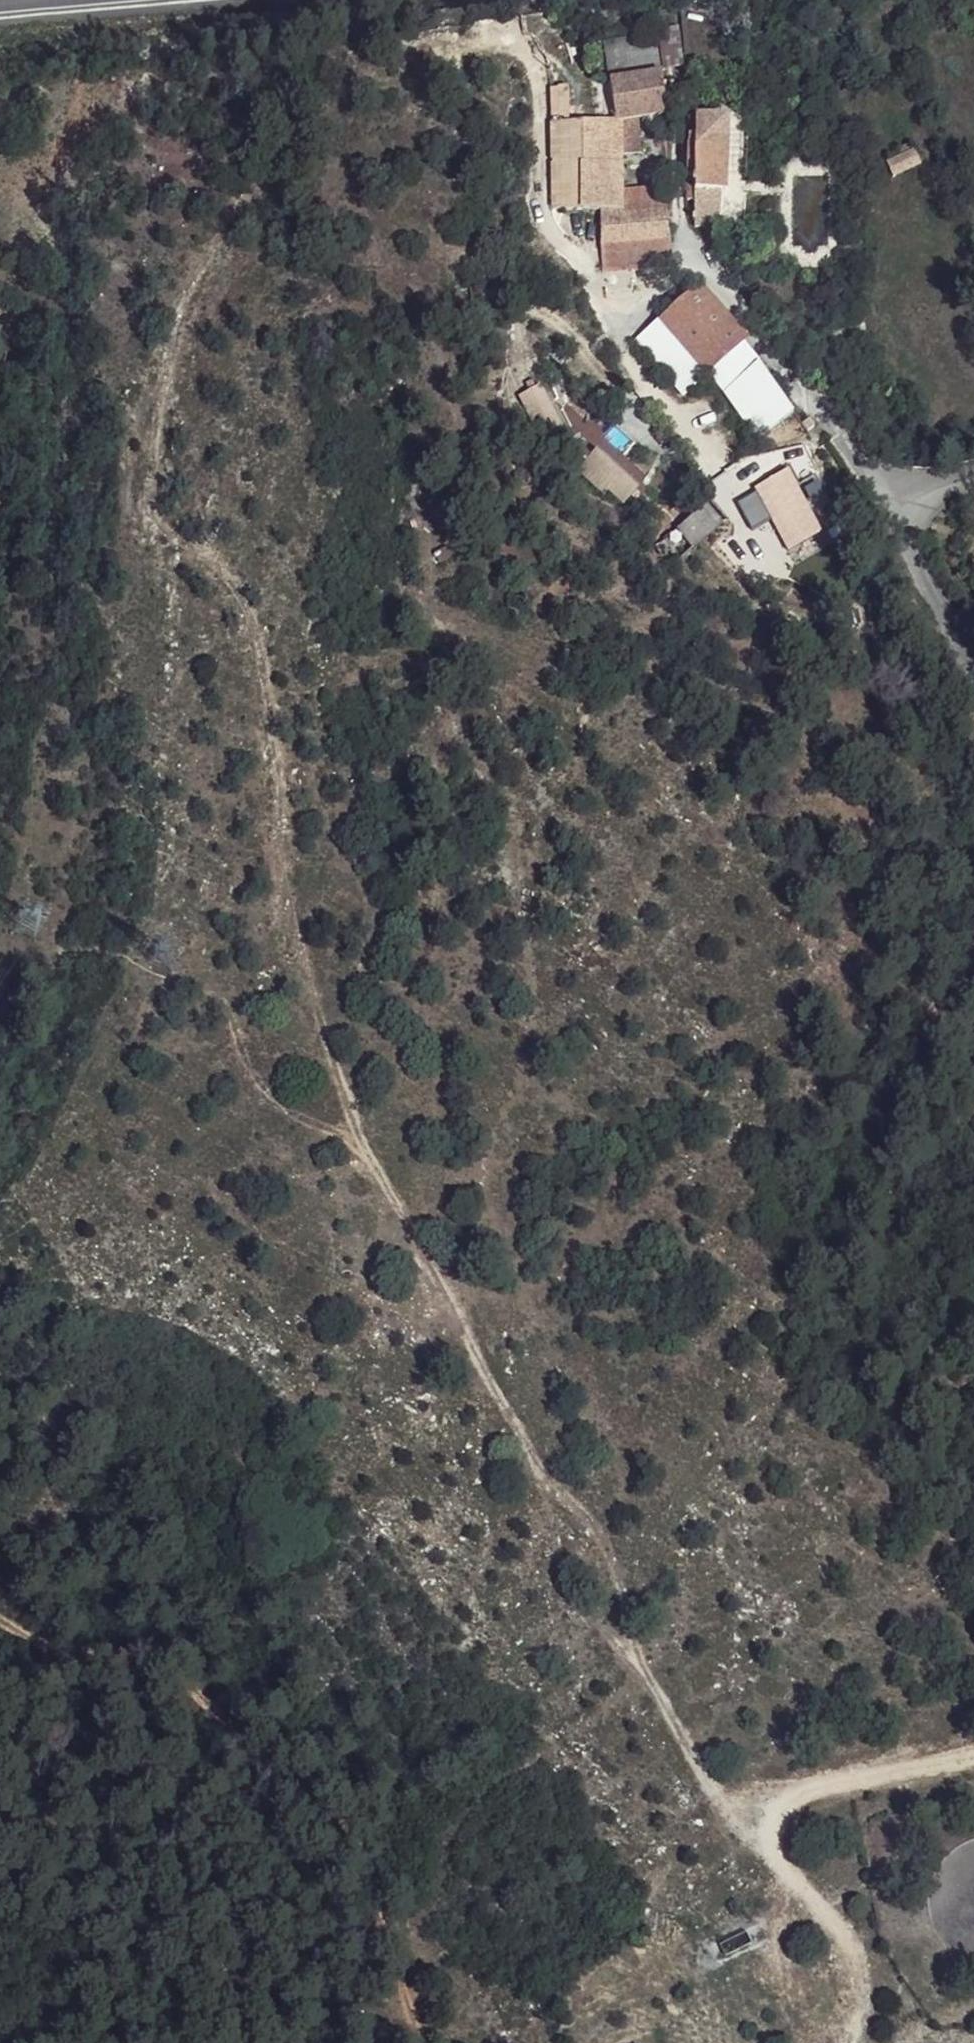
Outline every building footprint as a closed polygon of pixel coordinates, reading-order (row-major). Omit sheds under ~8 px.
[(610,47),(613,84),(664,79),(660,44),(610,47)] [(613,84),(595,85),(597,121),(623,121),(669,121),(664,79),(613,84)] [(569,88),(551,88),(558,209),(603,209),(609,285),(668,284),(669,270),(676,269),(668,192),(631,195),(623,121),(597,121),(570,123),(569,88)] [(730,126),(696,124),(695,148),(690,148),(691,184),(700,184),(700,194),(723,195),(728,195),(730,126)] [(723,195),(700,194),(699,228),(722,229),(723,195)] [(701,293),(641,344),(690,398),(720,375),(769,441),(798,415),(763,362),(701,293)] [(582,441),(598,457),(591,464),(615,488),(619,484),(634,499),(648,485),(618,455),(614,459),(603,449),(601,451),(583,434),(581,435),(542,386),(526,399),(569,452),(582,441)] [(603,449),(614,459),(618,455),(608,445),(603,449)] [(796,495),(768,509),(793,553),(821,540),(796,495)] [(723,533),(709,513),(684,532),(701,550),(723,533)] [(416,1257),(408,1263),(406,1267),(409,1272),(421,1274),(424,1270),(425,1266),(422,1260),(416,1257)]
